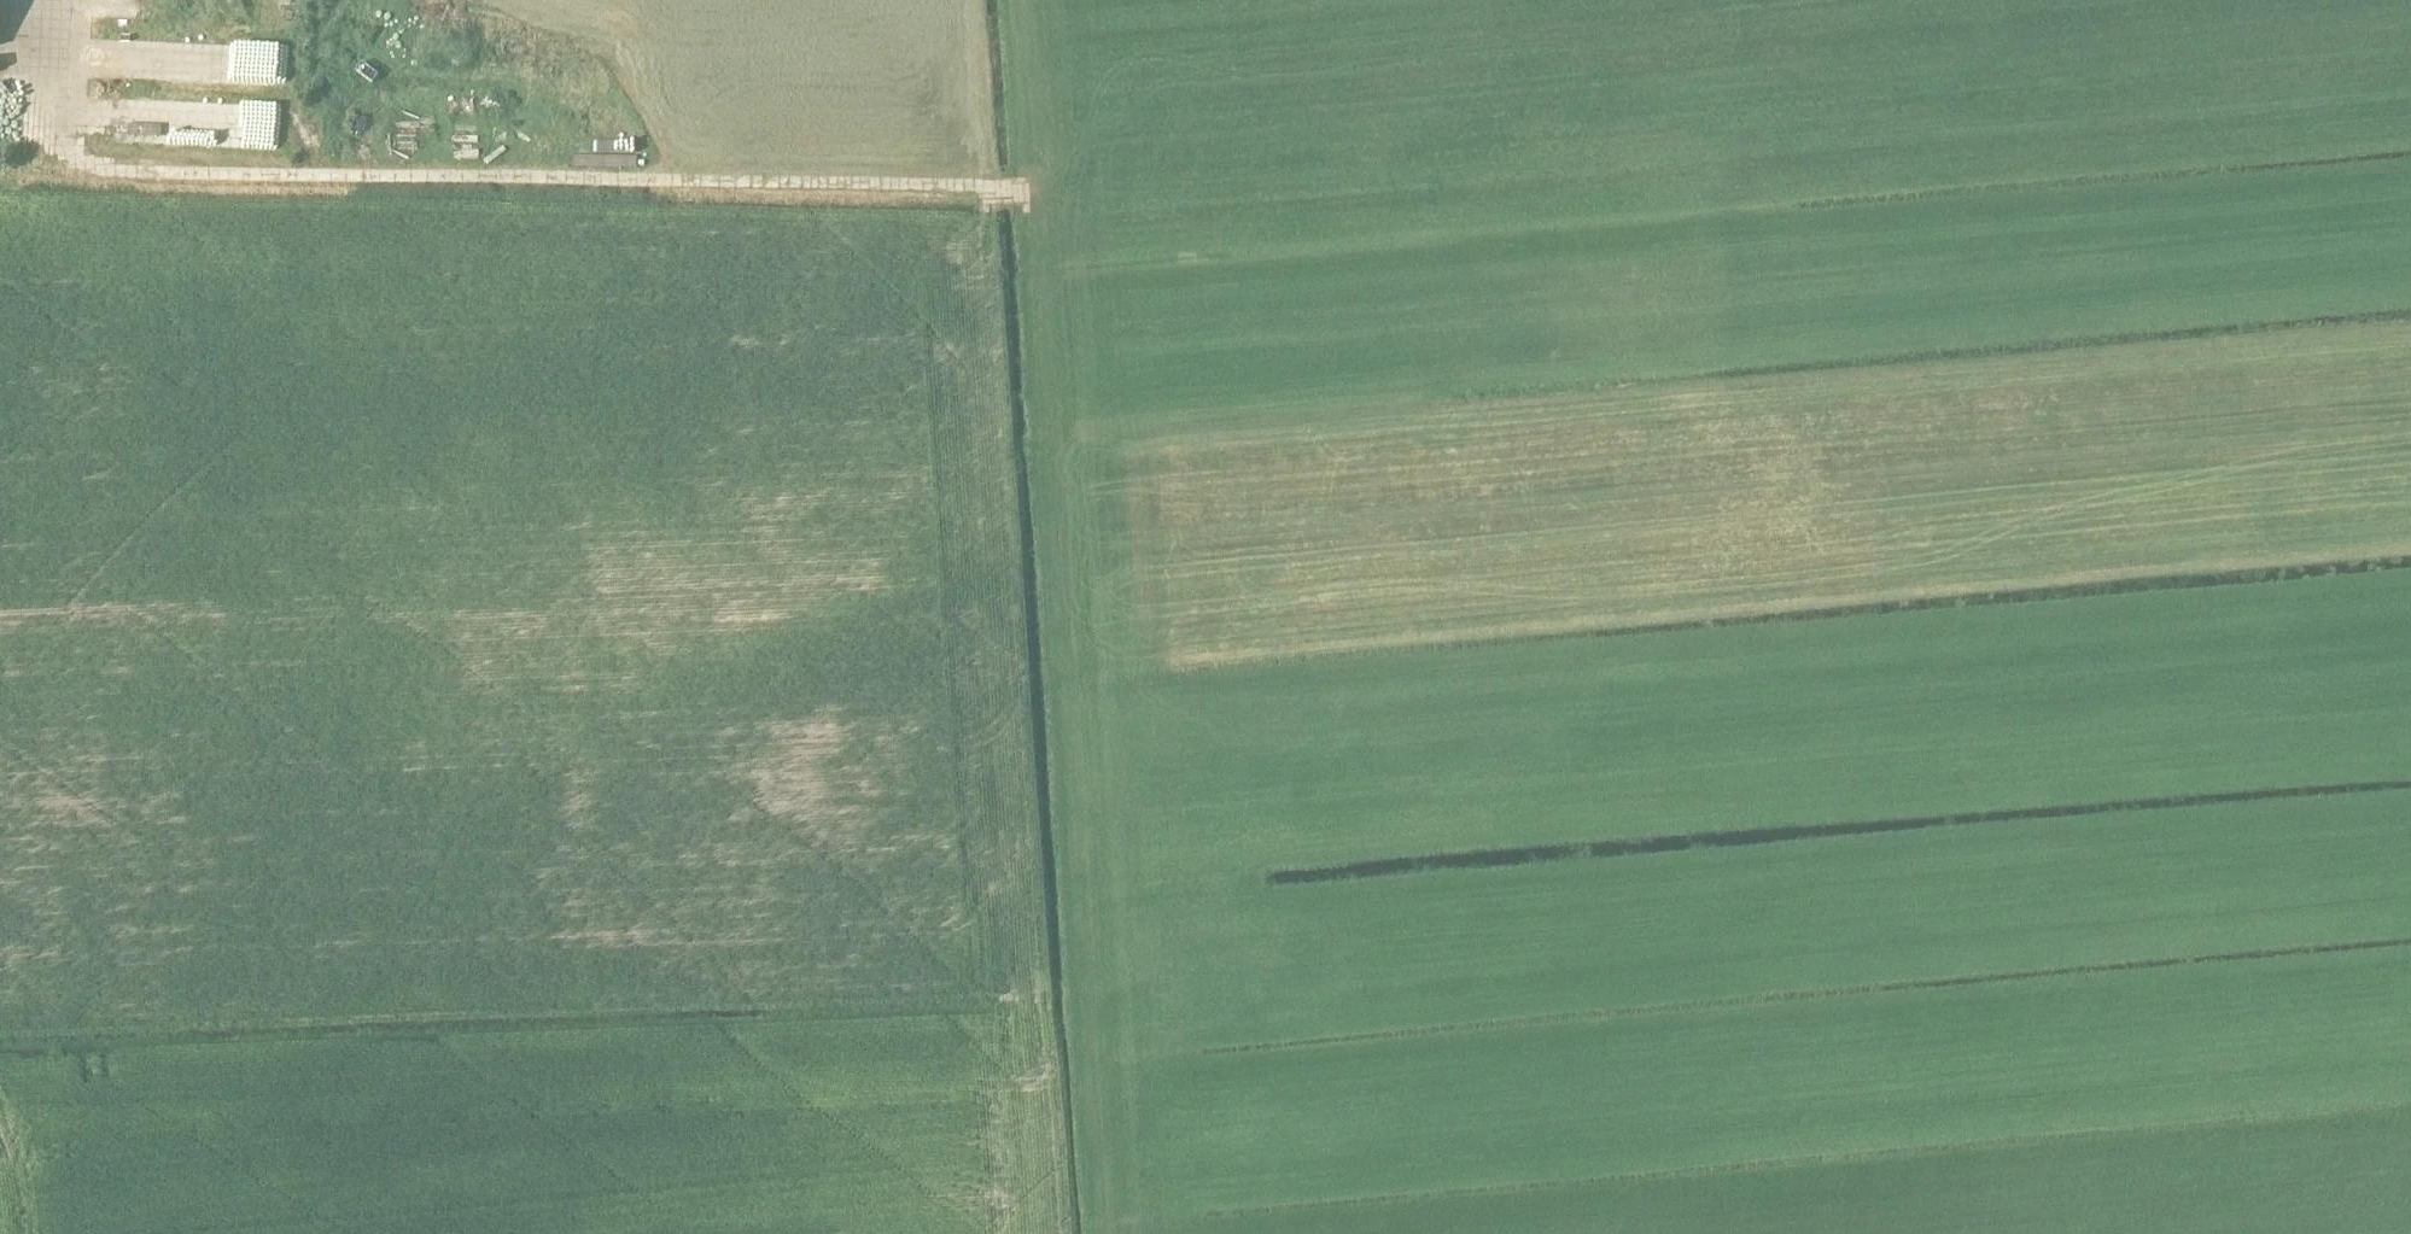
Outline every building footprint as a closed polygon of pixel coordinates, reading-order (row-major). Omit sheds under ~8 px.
[(119,36),(99,40),(100,43),(95,44),(99,68),(123,64),(119,36)] [(105,140),(152,142),(153,121),(106,119),(105,140)]
